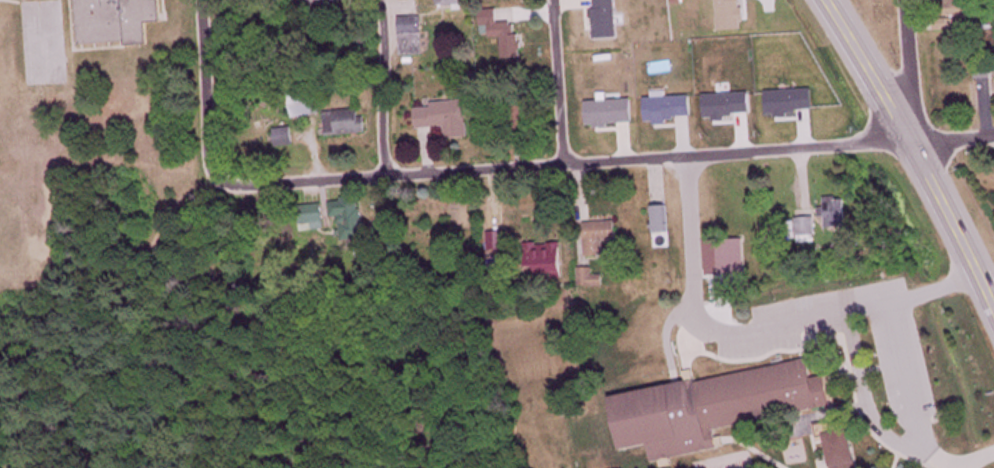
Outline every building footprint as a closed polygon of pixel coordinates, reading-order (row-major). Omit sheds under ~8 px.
[(151,43),(150,22),(165,21),(164,0),(80,0),(82,46),(151,43)] [(500,25),(500,10),(483,10),(483,26),(500,25)] [(504,58),(523,58),(523,26),(504,26),(504,58)] [(993,78),(993,59),(977,59),(977,78),(993,78)] [(322,114),(322,97),(299,97),(299,114),(322,114)] [(421,129),(449,127),(450,139),(473,137),(470,101),(419,105),(421,129)] [(532,133),(534,106),(520,104),(517,132),(532,133)] [(366,135),(366,110),(327,111),(328,136),(366,135)] [(331,200),(333,219),(340,218),(343,249),(367,247),(363,197),(331,200)] [(848,197),(826,197),(826,208),(824,208),(824,227),(848,227),(848,197)] [(326,229),(325,205),(301,206),(302,230),(326,229)] [(637,232),(638,260),(670,259),(668,205),(653,206),(654,232),(637,232)] [(815,217),(799,218),(800,234),(817,233),(815,217)] [(586,222),(587,256),(607,256),(606,241),(619,240),(619,221),(586,222)] [(530,246),(530,278),(565,277),(565,245),(530,246)] [(728,251),(728,274),(745,274),(745,250),(728,251)] [(747,273),(761,273),(761,258),(747,258),(747,273)] [(605,285),(605,277),(594,277),(594,269),(581,269),(581,285),(605,285)] [(613,393),(622,450),(650,446),(652,458),(759,443),(755,416),(838,404),(834,376),(814,378),(812,365),(613,393)] [(826,425),(833,467),(861,467),(854,421),(826,425)]
